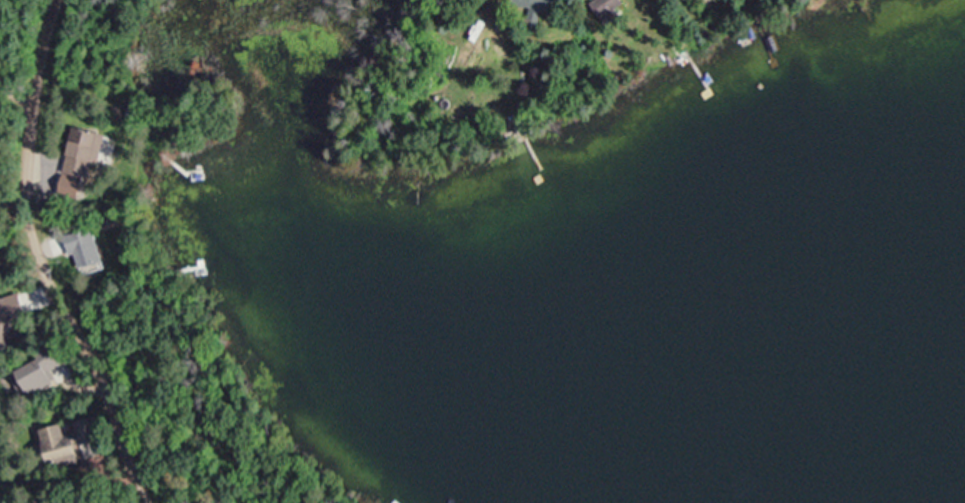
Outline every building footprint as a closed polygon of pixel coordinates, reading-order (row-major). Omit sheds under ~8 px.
[(563,0),(513,0),(512,8),(561,16),(563,0)] [(619,9),(626,5),(623,0),(596,0),(593,2),(608,28),(624,18),(619,9)] [(505,66),(517,41),(486,26),(467,63),(483,71),(490,58),(505,66)] [(31,363),(50,387),(65,376),(46,352),(31,363)] [(76,422),(80,439),(93,436),(88,419),(76,422)]
